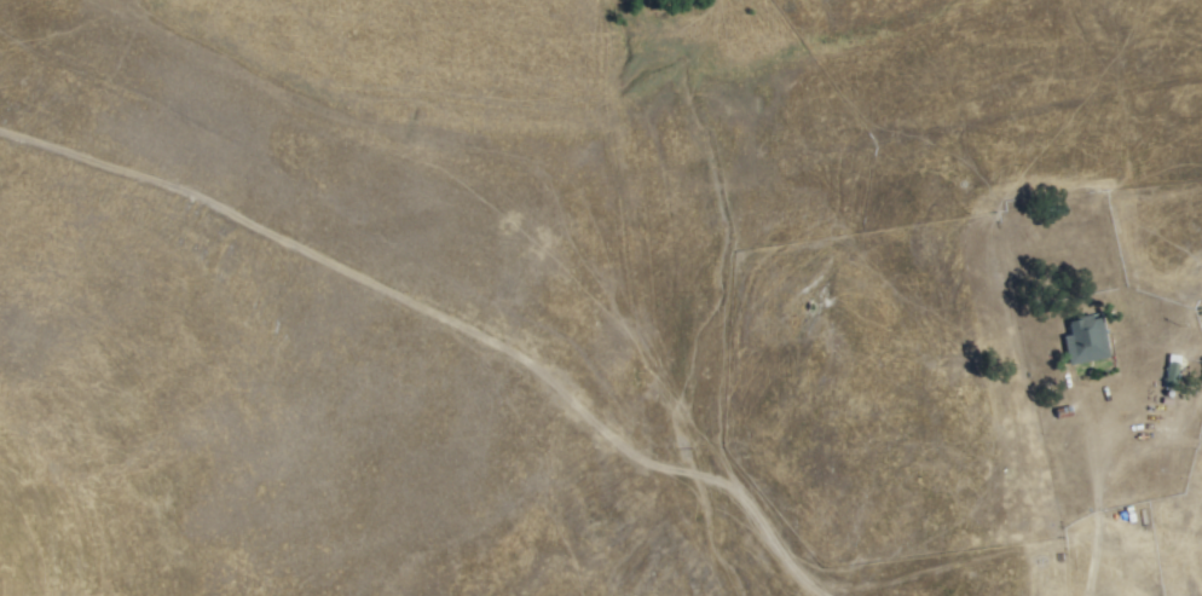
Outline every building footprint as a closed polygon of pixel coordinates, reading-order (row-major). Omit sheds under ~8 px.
[(1099,311),(1108,309),(1109,319),(1104,319),(1108,359),(1073,361),(1069,320),(1100,318),(1099,311)]
